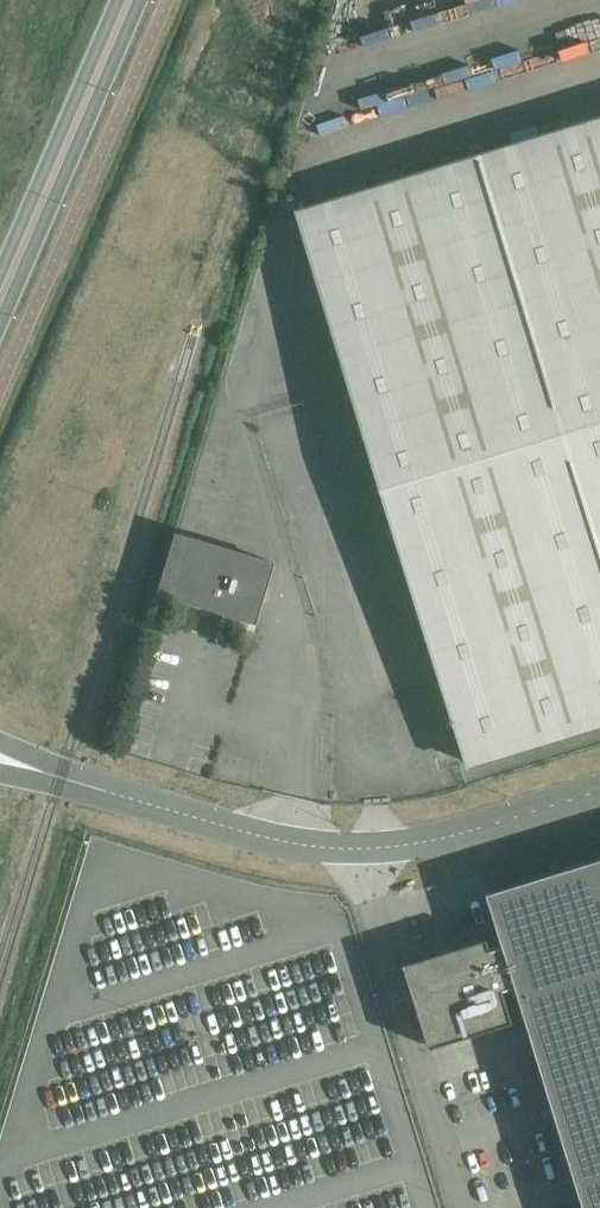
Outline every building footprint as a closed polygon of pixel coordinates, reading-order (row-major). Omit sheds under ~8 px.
[(467,762),(599,721),(599,121),(298,214),(375,461),(391,514),(467,762)] [(190,537),(176,584),(208,593),(206,600),(226,606),(228,599),(260,609),(275,562),(190,537)] [(489,892),(505,945),(493,949),(489,937),(405,963),(431,1047),(515,1021),(512,1010),(524,1007),(587,1207),(599,1207),(599,858),(489,892)]
